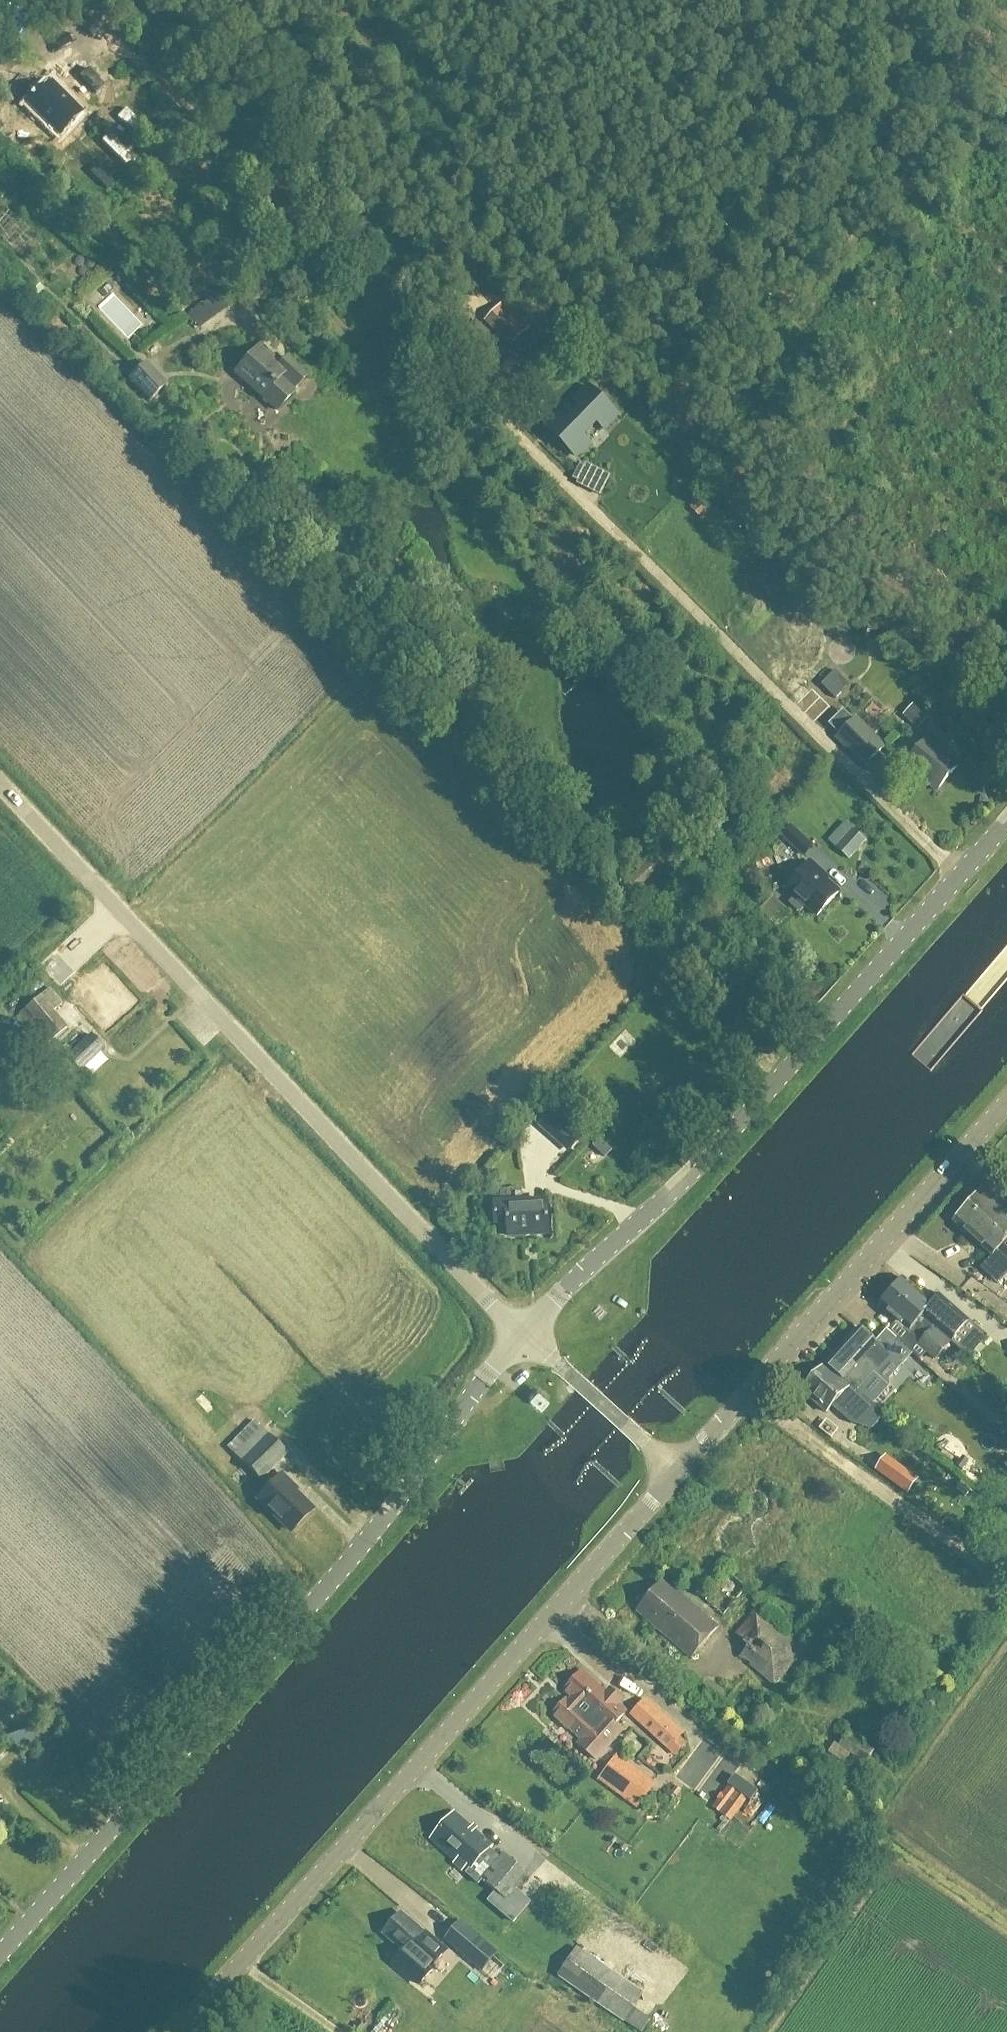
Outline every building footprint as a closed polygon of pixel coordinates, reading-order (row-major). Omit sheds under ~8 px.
[(55,86),(33,107),(64,138),(85,117),(55,86)] [(203,327),(226,314),(217,298),(193,311),(203,327)] [(505,305),(486,324),(510,349),(529,330),(505,305)] [(276,412),(294,394),(292,393),(306,378),(287,359),(278,369),(273,364),(276,361),(261,347),(235,374),(276,412)] [(502,367),(509,374),(504,378),(519,393),(537,375),(517,354),(502,367)] [(165,383),(147,360),(131,374),(149,396),(165,383)] [(562,414),(560,416),(548,428),(551,432),(576,456),(590,442),(584,435),(596,422),(603,429),(617,414),(589,387),(575,401),(581,408),(569,420),(562,414)] [(835,671),(821,684),(834,697),(848,684),(835,671)] [(924,729),(935,718),(920,703),(909,714),(924,729)] [(837,738),(865,766),(885,746),(857,718),(837,738)] [(937,791),(960,764),(929,738),(906,765),(937,791)] [(850,861),(867,842),(845,822),(828,841),(850,861)] [(804,858),(815,847),(792,826),(782,837),(804,858)] [(803,912),(807,907),(818,916),(839,893),(821,877),(824,874),(811,863),(802,873),(795,867),(785,877),(792,883),(787,889),(796,897),(791,902),(792,906),(798,912),(803,912)] [(138,1000),(104,965),(80,989),(82,991),(75,997),(103,1026),(110,1019),(114,1023),(138,1000)] [(49,989),(16,1018),(43,1048),(68,1026),(55,1011),(63,1004),(49,989)] [(104,1048),(92,1035),(68,1059),(80,1072),(104,1048)] [(69,1092),(84,1078),(55,1048),(40,1062),(69,1092)] [(557,1140),(570,1128),(556,1113),(543,1124),(557,1140)] [(970,1204),(985,1219),(986,1218),(1006,1236),(1006,1207),(986,1187),(970,1204)] [(496,1223),(508,1223),(509,1236),(550,1234),(549,1202),(495,1204),(496,1223)] [(993,1255),(1002,1245),(1006,1249),(1006,1236),(986,1218),(985,1219),(970,1204),(955,1220),(993,1255)] [(930,1301),(904,1277),(892,1291),(949,1342),(951,1344),(968,1324),(936,1295),(930,1301)] [(892,1291),(880,1304),(907,1328),(904,1331),(935,1359),(949,1342),(892,1291)] [(868,1312),(863,1319),(877,1331),(883,1324),(868,1312)] [(860,1393),(861,1392),(864,1389),(862,1387),(884,1362),(895,1372),(913,1351),(888,1329),(877,1341),(860,1327),(828,1364),(838,1374),(860,1393)] [(871,1400),(861,1392),(860,1393),(838,1374),(836,1376),(824,1365),(812,1380),(809,1377),(803,1385),(805,1387),(803,1390),(827,1411),(833,1405),(852,1422),(871,1400)] [(527,1398),(539,1408),(547,1399),(535,1389),(527,1398)] [(262,1482),(289,1453),(255,1420),(227,1447),(262,1482)] [(908,1493),(918,1480),(886,1457),(877,1469),(908,1493)] [(292,1531),(312,1511),(294,1492),(297,1489),(282,1475),(270,1487),(279,1497),(269,1507),(292,1531)] [(719,1605),(740,1584),(729,1572),(708,1593),(719,1605)] [(692,1657),(719,1626),(664,1579),(637,1609),(692,1657)] [(806,1650),(757,1607),(734,1633),(748,1645),(739,1655),(743,1658),(745,1655),(753,1661),(750,1665),(752,1666),(755,1663),(763,1669),(760,1673),(775,1685),(806,1650)] [(610,1729),(627,1710),(582,1669),(565,1688),(573,1696),(570,1699),(567,1697),(553,1711),(582,1738),(578,1743),(596,1759),(618,1735),(610,1729)] [(671,1719),(642,1695),(633,1706),(662,1730),(671,1719)] [(865,1763),(875,1749),(849,1731),(839,1746),(865,1763)] [(639,1804),(644,1797),(655,1781),(636,1767),(618,1754),(601,1777),(639,1804)] [(508,1902),(530,1876),(503,1853),(499,1858),(488,1848),(493,1845),(455,1812),(432,1838),(469,1869),(472,1866),(484,1876),(481,1879),(508,1902)] [(0,1821),(0,1842),(10,1836),(0,1821)] [(385,1931),(408,1953),(417,1944),(431,1957),(442,1945),(427,1931),(425,1933),(402,1912),(385,1931)] [(445,1939),(482,1970),(497,1953),(460,1922),(445,1939)] [(591,1972),(611,1937),(584,1923),(558,1972),(625,2008),(632,1994),(591,1972)] [(634,2003),(627,2015),(643,2024),(650,2012),(634,2003)]
